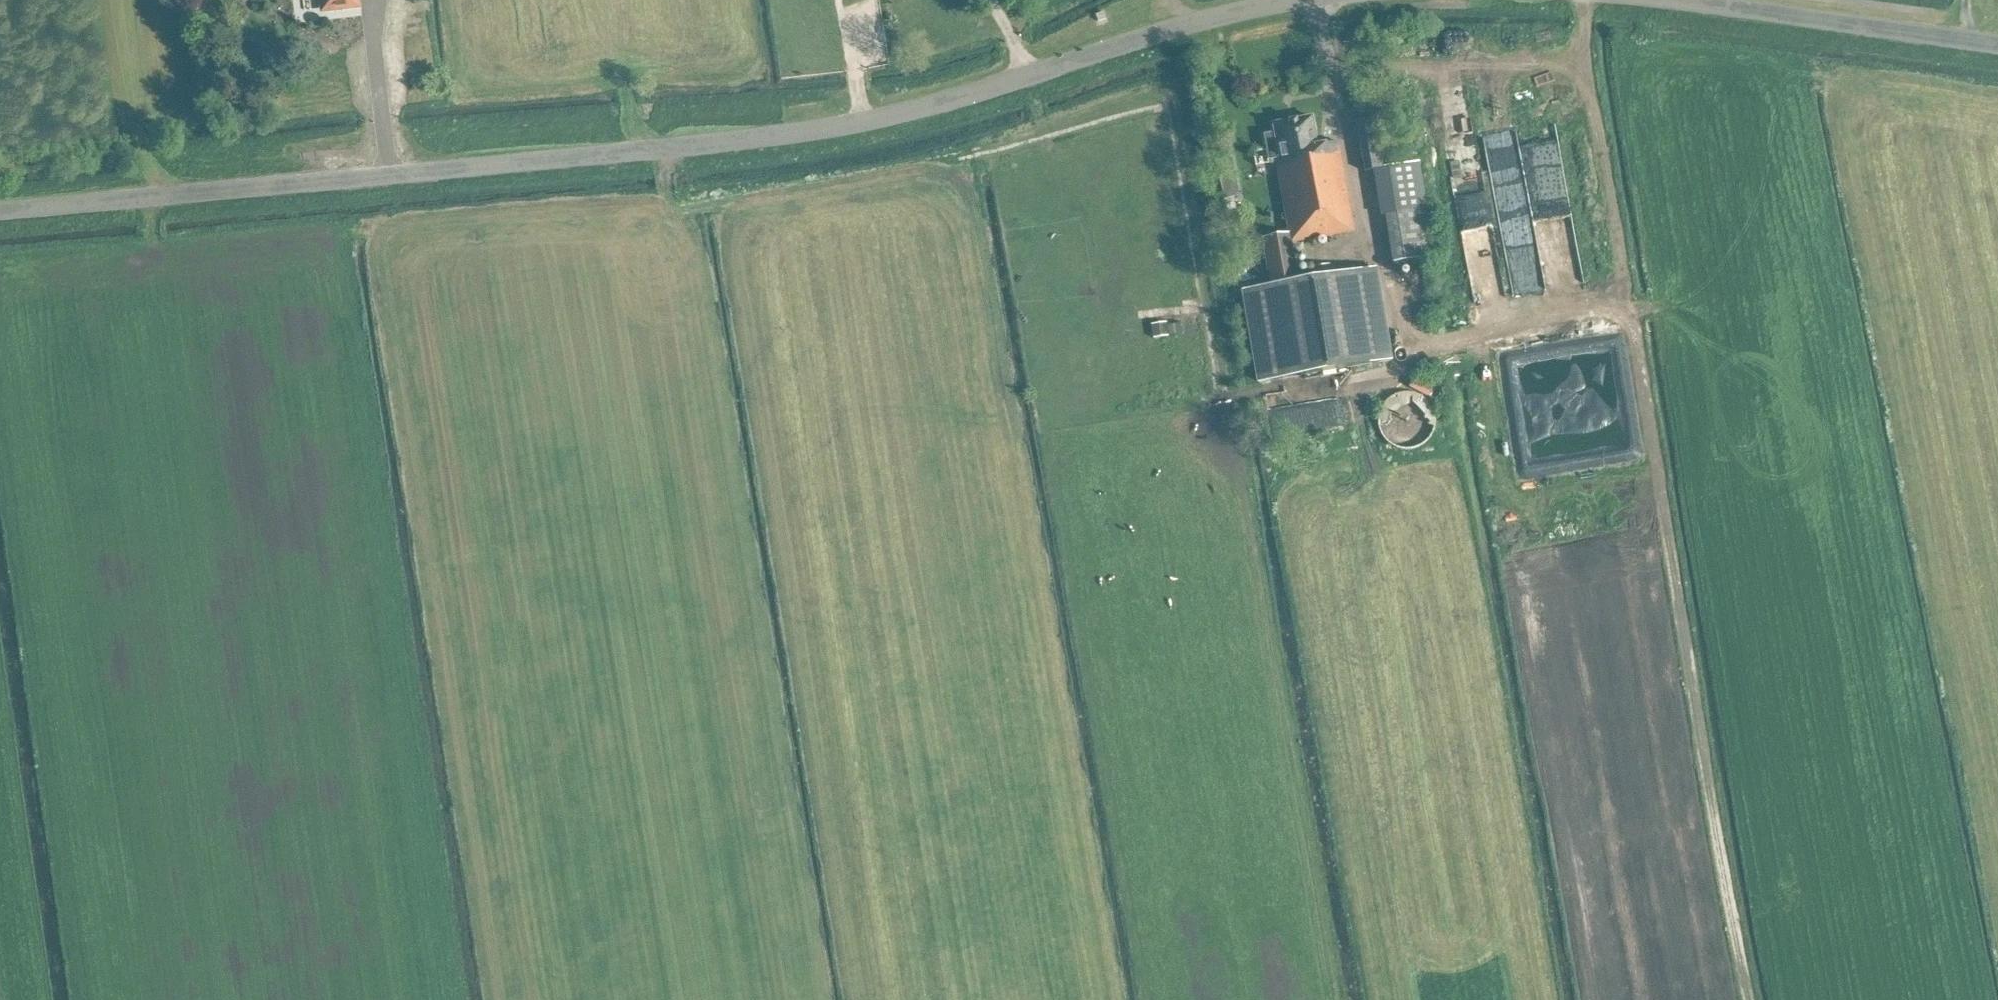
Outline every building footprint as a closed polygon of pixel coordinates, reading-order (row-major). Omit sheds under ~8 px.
[(322,10),(357,7),(356,0),(321,0),(322,10)] [(1353,232),(1338,145),(1317,148),(1312,119),(1273,126),(1275,135),(1264,137),(1269,162),(1275,161),(1287,236),(1261,241),(1269,288),(1246,291),(1261,383),(1322,373),(1329,371),(1390,361),(1374,270),(1332,277),(1330,265),(1314,268),(1316,280),(1297,283),(1290,242),(1353,232)] [(1365,173),(1377,171),(1395,168),(1387,120),(1356,125),(1365,173)] [(1522,140),(1496,141),(1497,171),(1524,170),(1522,140)] [(1224,204),(1240,201),(1232,161),(1216,164),(1224,204)] [(1377,171),(1385,215),(1424,209),(1417,164),(1395,168),(1377,171)] [(1490,209),(1486,173),(1454,177),(1458,212),(1490,209)] [(1514,270),(1545,264),(1533,198),(1501,204),(1514,270)] [(1425,210),(1385,216),(1394,265),(1433,258),(1425,210)] [(1169,336),(1183,334),(1182,323),(1167,325),(1169,336)] [(1151,328),(1154,344),(1168,342),(1165,326),(1151,328)] [(1435,422),(1435,417),(1434,413),(1432,408),(1429,404),(1426,401),(1422,398),(1418,396),(1413,394),(1409,393),(1404,393),(1399,394),(1395,396),(1391,398),(1387,401),(1384,404),(1381,408),(1379,413),(1378,417),(1378,422),(1378,427),(1379,431),(1381,436),(1384,440),(1387,443),(1391,446),(1395,448),(1399,450),(1404,451),(1409,451),(1414,450),(1418,448),(1422,446),(1426,443),(1429,440),(1432,436),(1434,431),(1435,427),(1435,422)]
